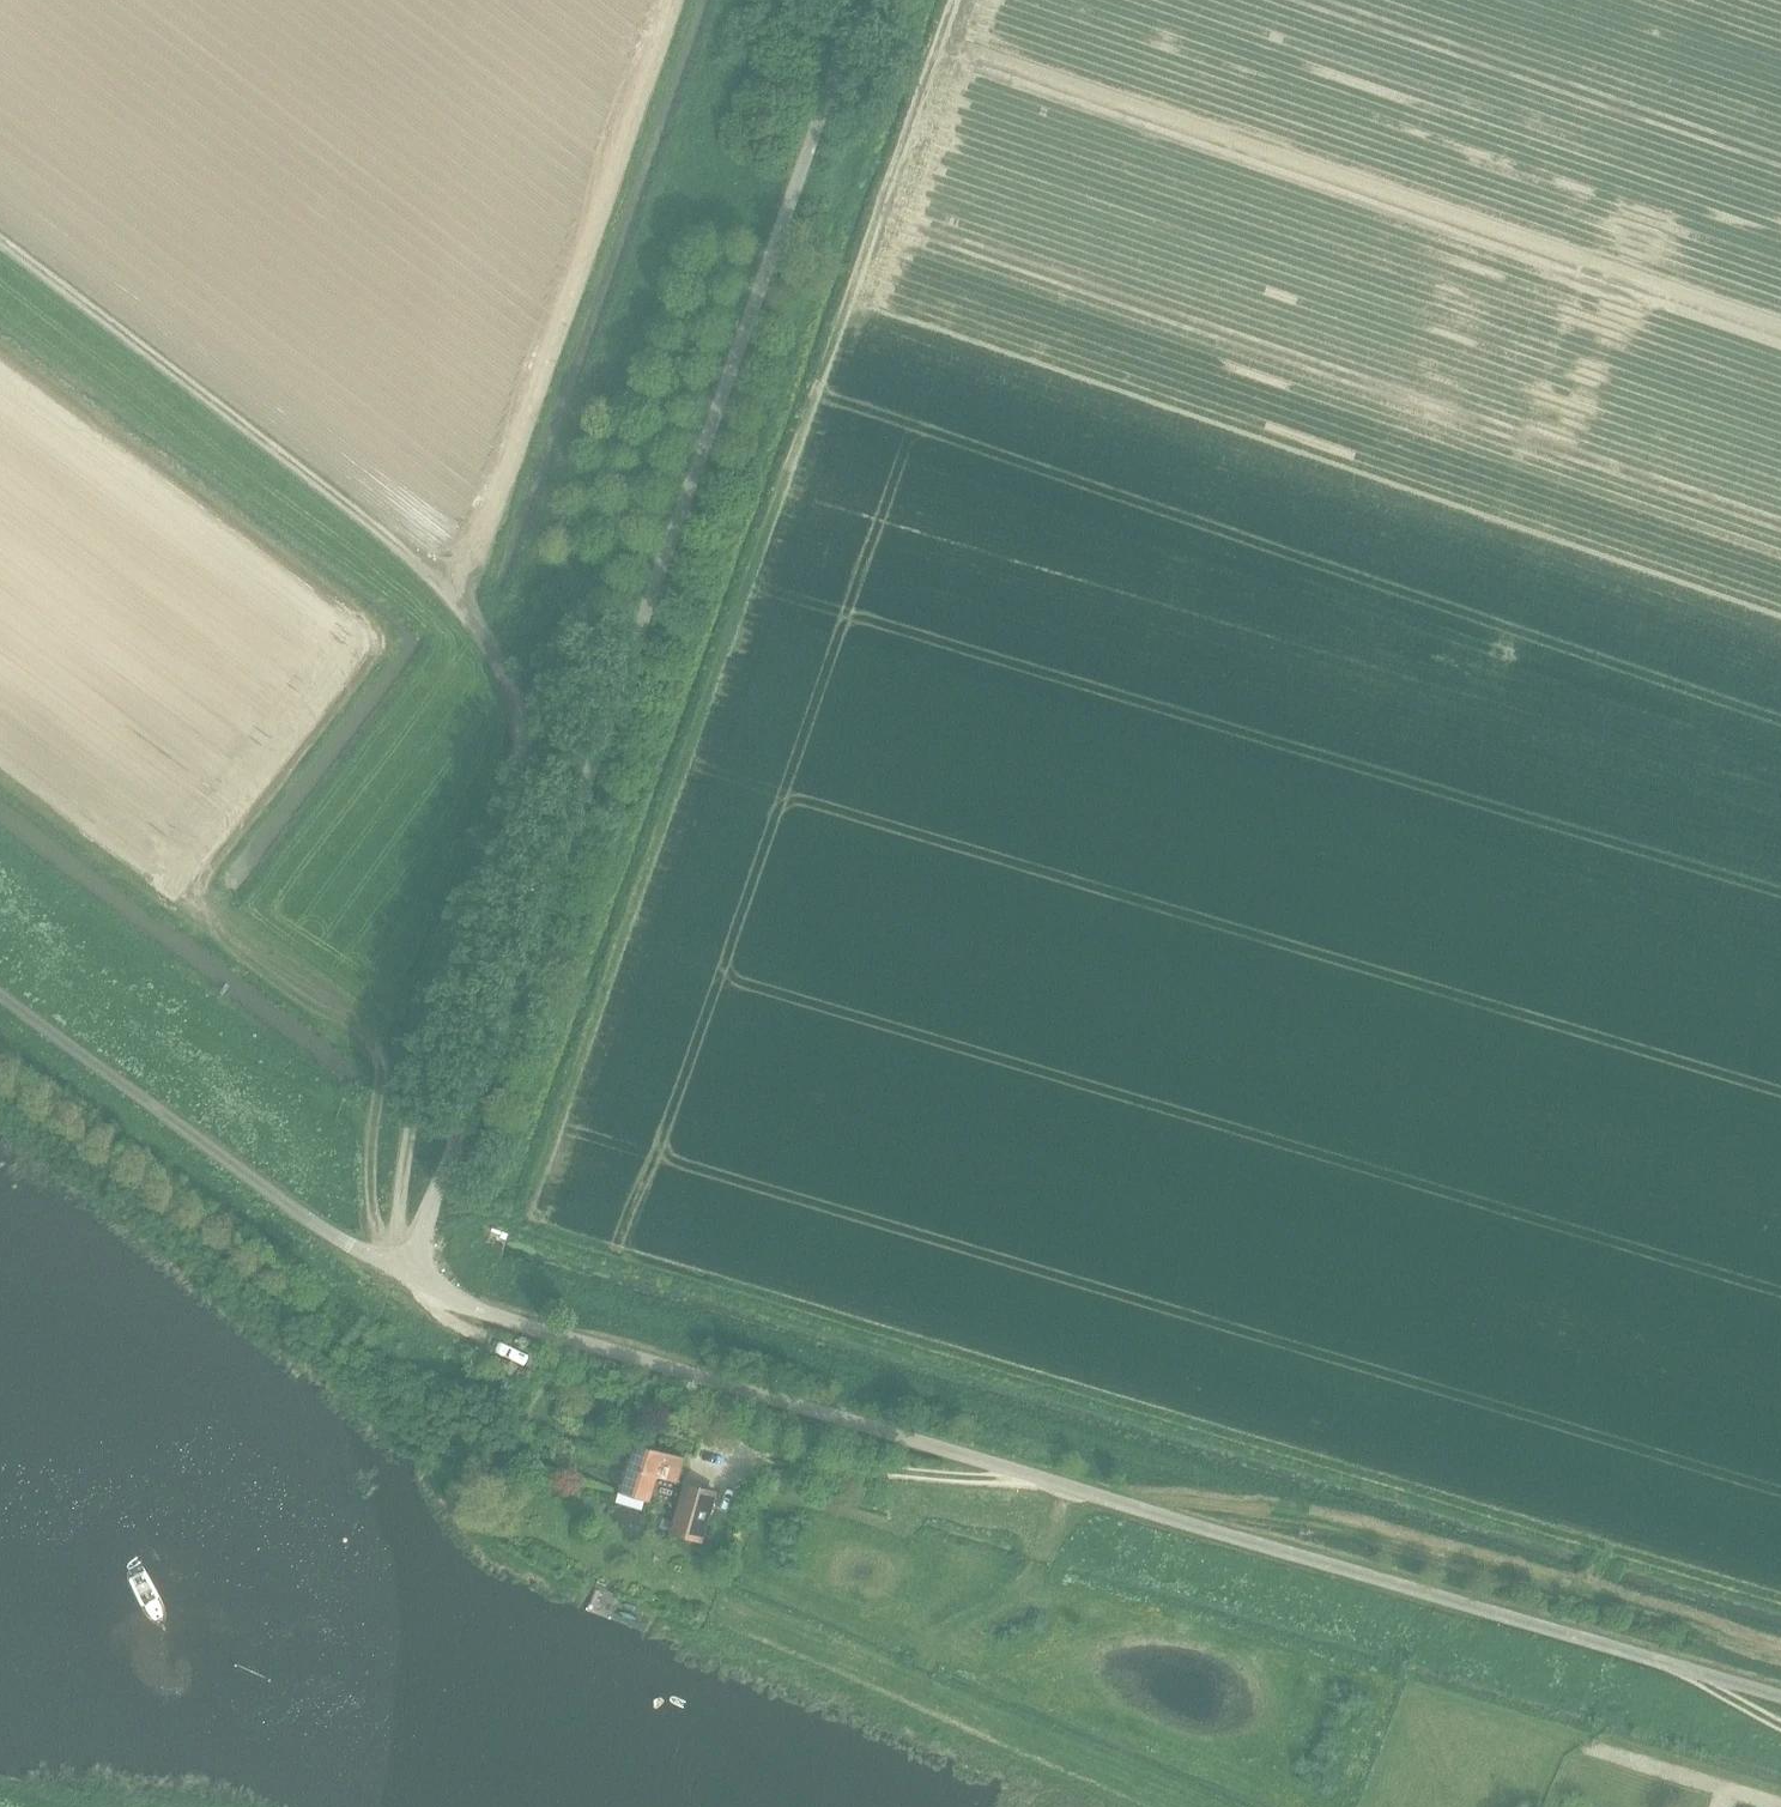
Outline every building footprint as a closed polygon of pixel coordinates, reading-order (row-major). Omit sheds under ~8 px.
[(704,1419),(706,1413),(678,1403),(674,1414),(696,1421),(698,1417),(704,1419)] [(637,1443),(623,1491),(649,1499),(656,1475),(676,1481),(683,1457),(637,1443)] [(702,1539),(709,1516),(716,1493),(688,1484),(681,1507),(674,1531),(702,1539)] [(735,1545),(744,1496),(718,1491),(709,1541),(735,1545)]
